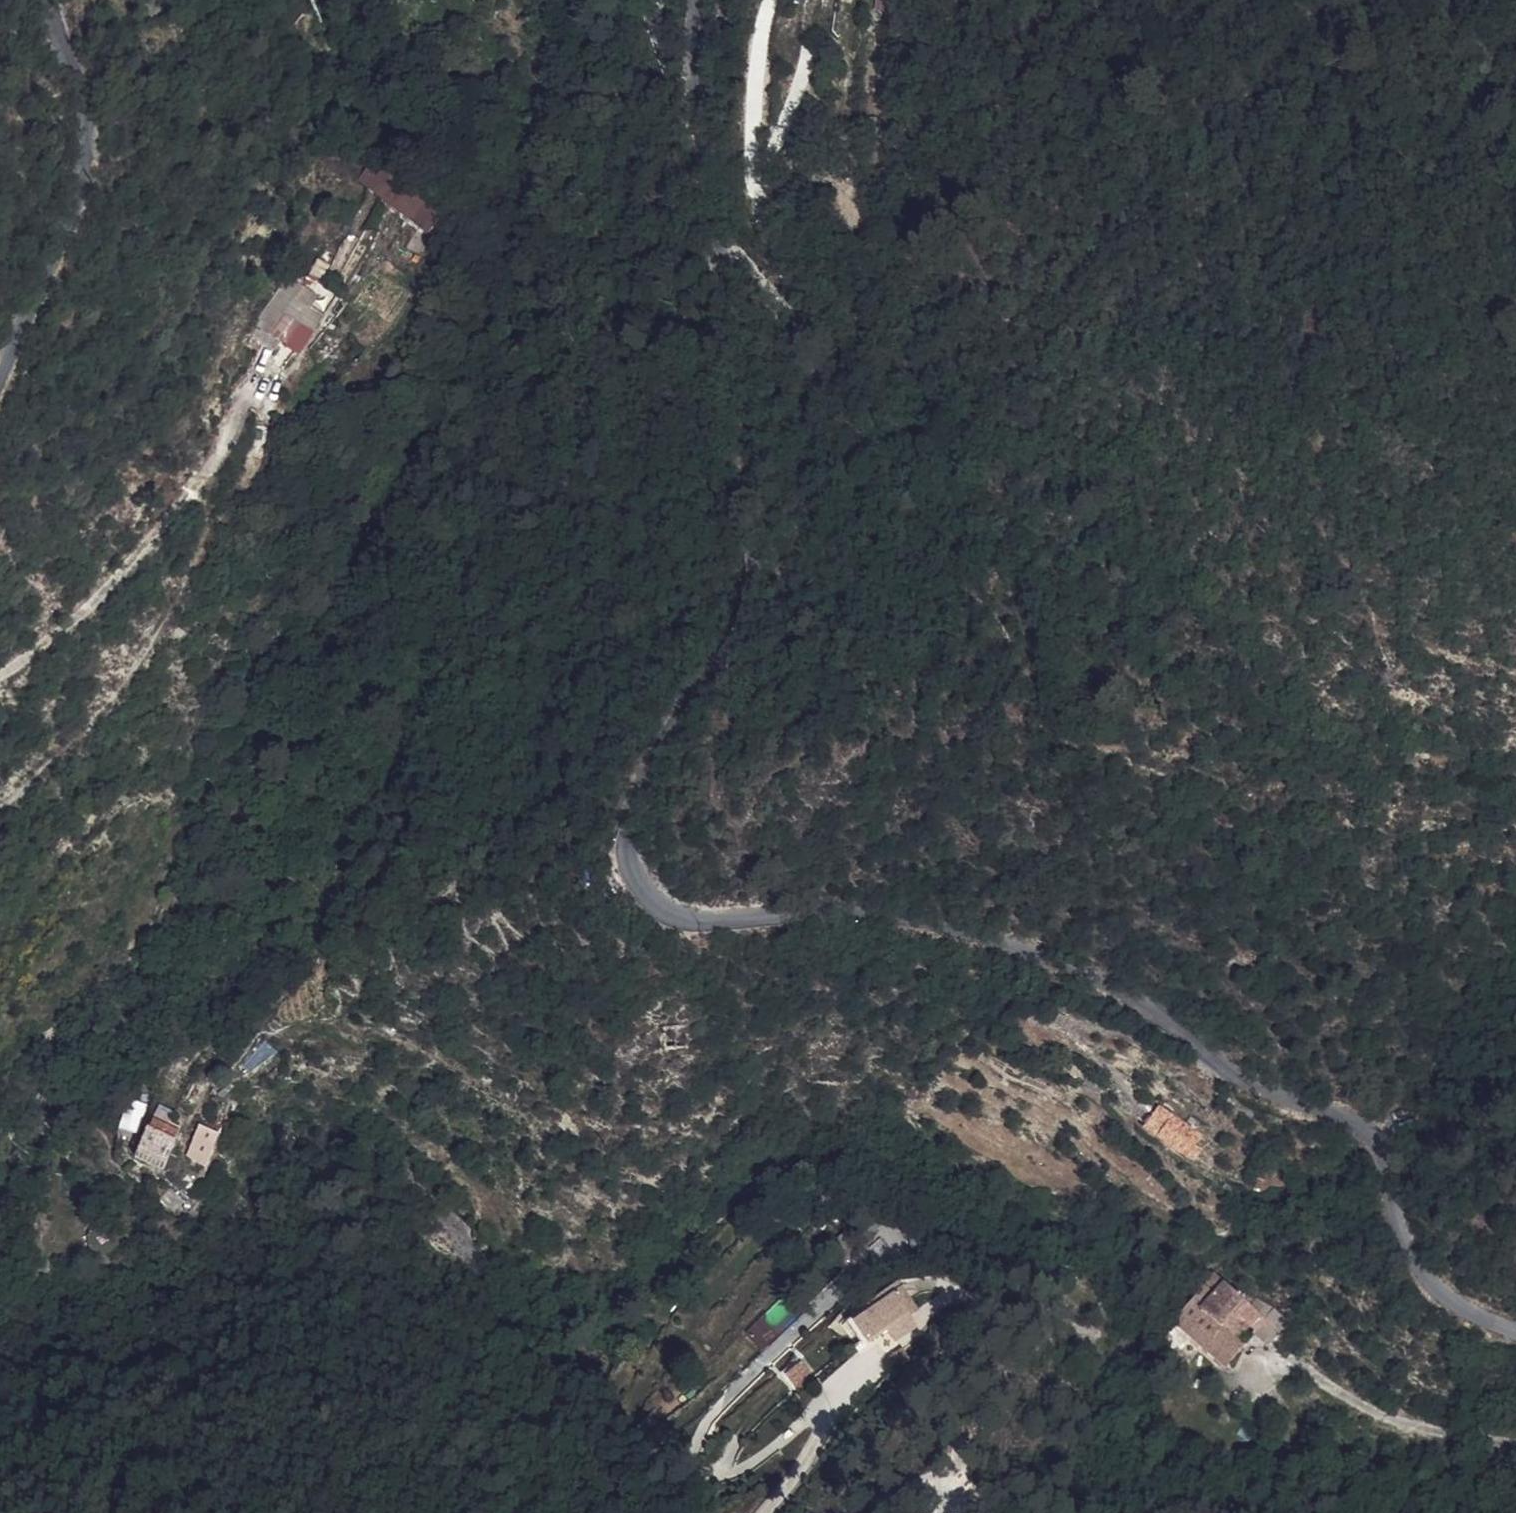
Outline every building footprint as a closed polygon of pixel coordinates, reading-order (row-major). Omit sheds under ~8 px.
[(871,10),(892,14),(895,0),(873,0),(871,10)] [(376,153),(356,180),(428,233),(448,205),(376,153)] [(308,290),(279,279),(259,332),(282,341),(303,349),(327,285),(312,280),(308,290)] [(282,341),(259,332),(256,339),(279,348),(282,341)] [(686,1045),(684,1026),(663,1028),(665,1048),(686,1045)] [(1206,1146),(1213,1138),(1171,1107),(1158,1125),(1207,1162),(1214,1152),(1206,1146)] [(139,1141),(168,1152),(173,1135),(144,1125),(139,1141)] [(197,1134),(191,1158),(208,1163),(213,1138),(197,1134)] [(164,1167),(168,1152),(139,1141),(134,1157),(164,1167)] [(1227,1365),(1247,1343),(1239,1336),(1250,1324),(1256,1329),(1255,1330),(1270,1343),(1280,1332),(1285,1325),(1287,1317),(1274,1306),(1245,1291),(1241,1295),(1216,1272),(1179,1315),(1180,1324),(1227,1365)] [(890,1294),(848,1324),(862,1343),(885,1326),(892,1336),(912,1321),(890,1294)] [(1177,1329),(1170,1337),(1182,1347),(1188,1339),(1177,1329)]
